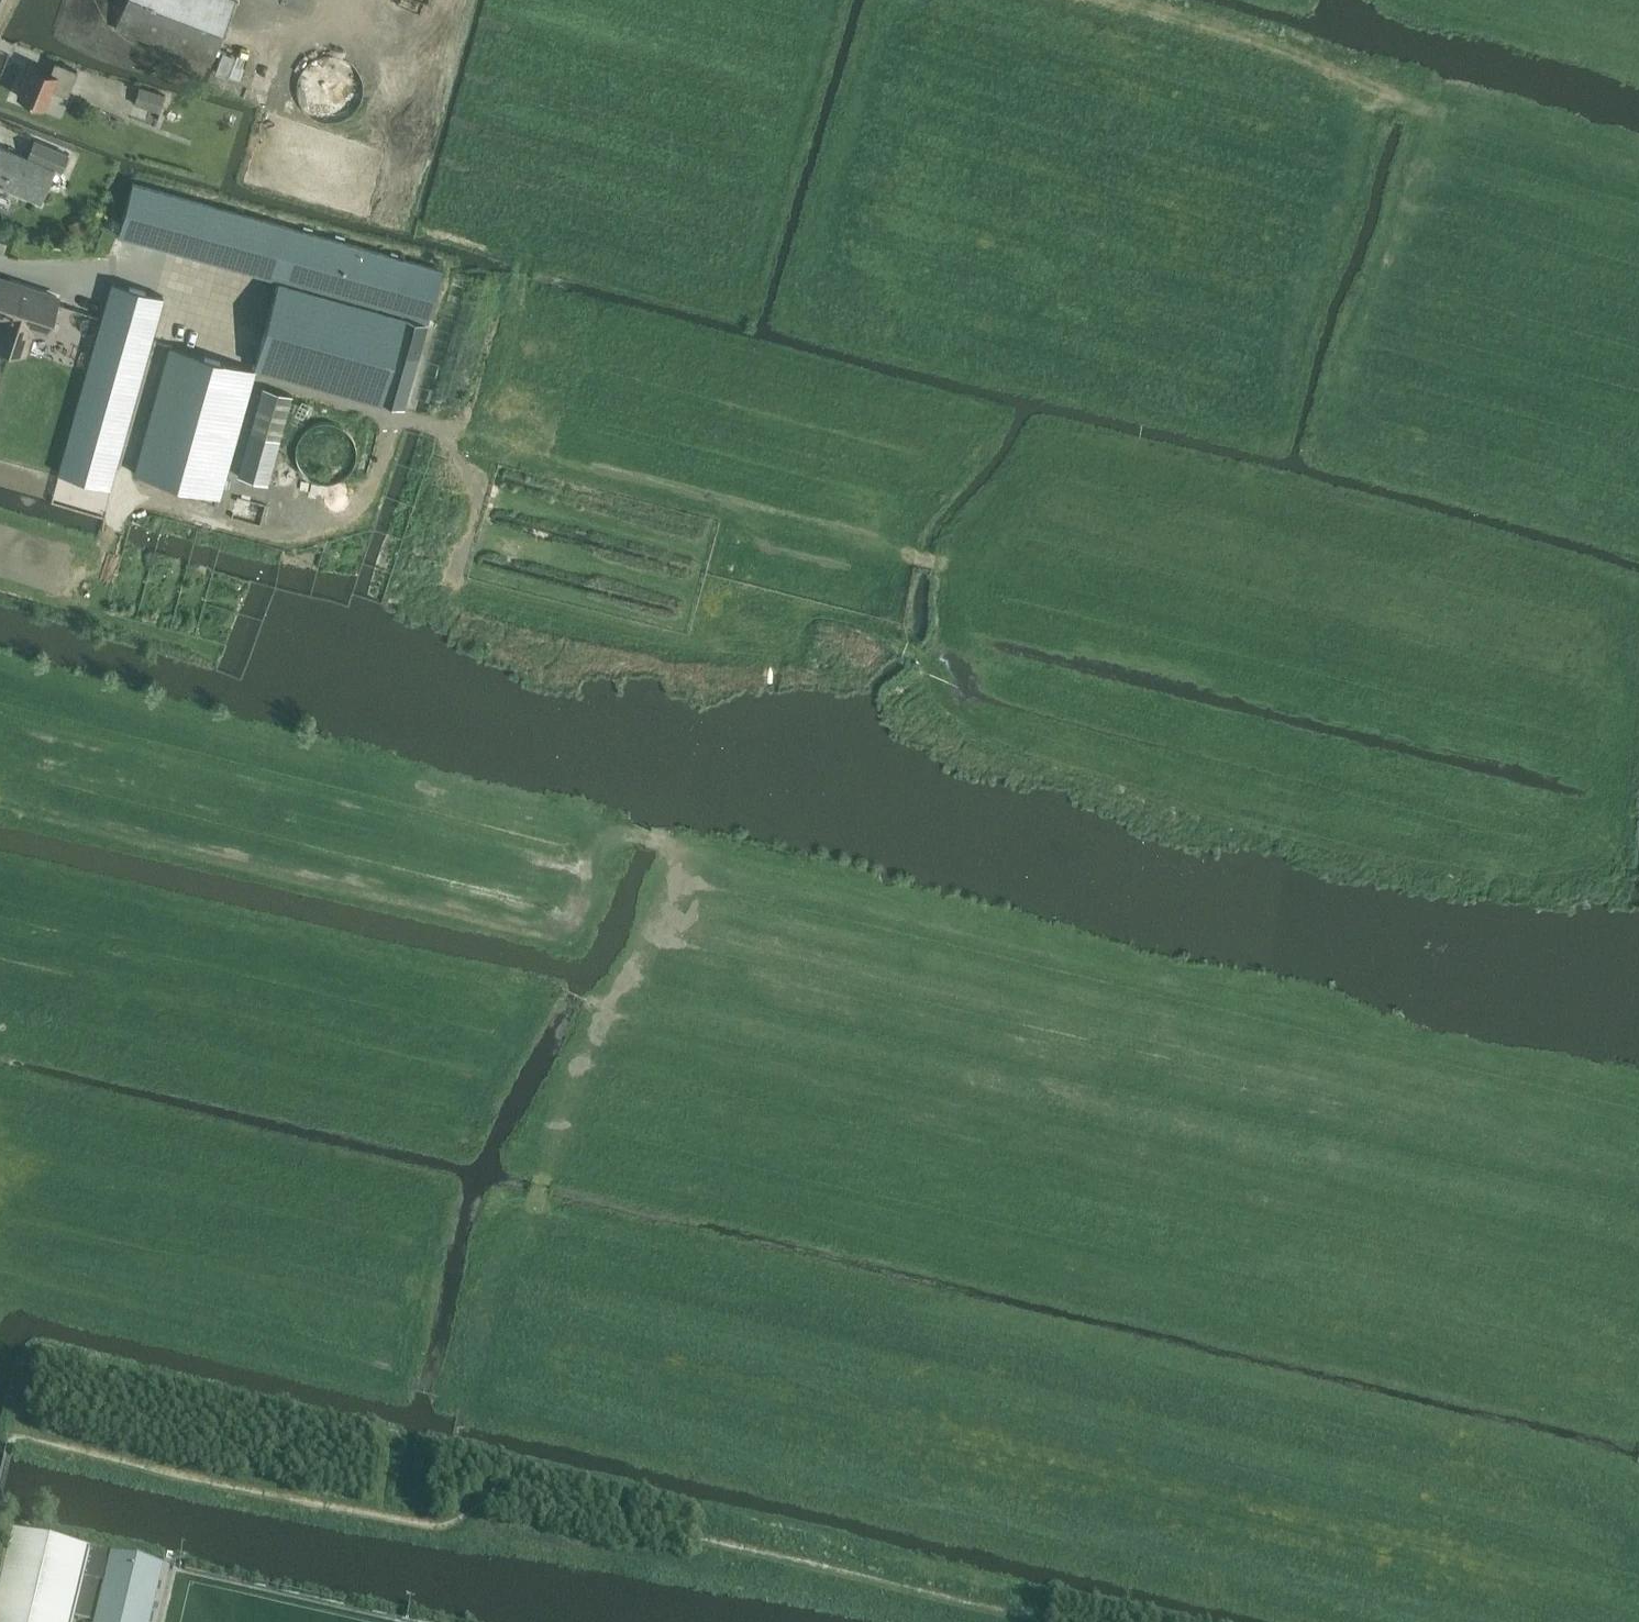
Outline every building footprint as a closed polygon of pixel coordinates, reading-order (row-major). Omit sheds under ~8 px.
[(238,0),(237,0),(127,0),(116,29),(213,66),(238,0)] [(361,79),(361,78),(361,73),(359,68),(357,63),(353,58),(348,54),(343,51),(337,49),(330,49),(325,49),(319,51),(314,54),(310,58),(306,63),(303,68),(302,74),(302,80),(302,86),(305,92),(307,96),(311,101),(318,105),(322,107),(329,108),(334,108),(338,108),(344,105),(349,102),(354,98),(356,95),(359,89),(361,79)] [(67,95),(77,71),(56,62),(51,72),(31,64),(17,95),(45,107),(53,89),(67,95)] [(161,111),(166,96),(140,88),(135,103),(161,111)] [(68,154),(35,140),(28,157),(0,146),(0,179),(13,185),(11,190),(40,202),(54,169),(61,172),(68,154)] [(119,235),(279,280),(255,366),(382,401),(406,316),(428,322),(443,270),(133,183),(119,235)] [(1,319),(0,322),(0,344),(25,352),(32,329),(45,334),(58,297),(0,278),(0,319),(1,319)] [(110,487),(164,297),(113,282),(59,473),(110,487)] [(382,401),(404,407),(428,322),(406,316),(382,401)] [(220,498),(255,370),(170,347),(135,474),(220,498)] [(264,389),(252,434),(282,442),(294,397),(264,389)] [(365,455),(365,454),(365,449),(363,443),(360,437),(357,432),(353,428),(347,425),(341,422),(334,421),(328,421),(322,423),(316,425),(310,430),(306,434),(302,440),(300,445),(299,452),(300,458),(301,465),(303,470),(308,476),(313,481),(318,484),(323,485),(331,487),(337,487),(343,485),(350,482),(355,478),(359,474),(362,467),(364,461),(365,455)] [(74,1618),(89,1621),(149,1621),(162,1567),(111,1555),(112,1554),(90,1550),(88,1555),(10,1536),(0,1578),(0,1621),(73,1621),(74,1618)]
